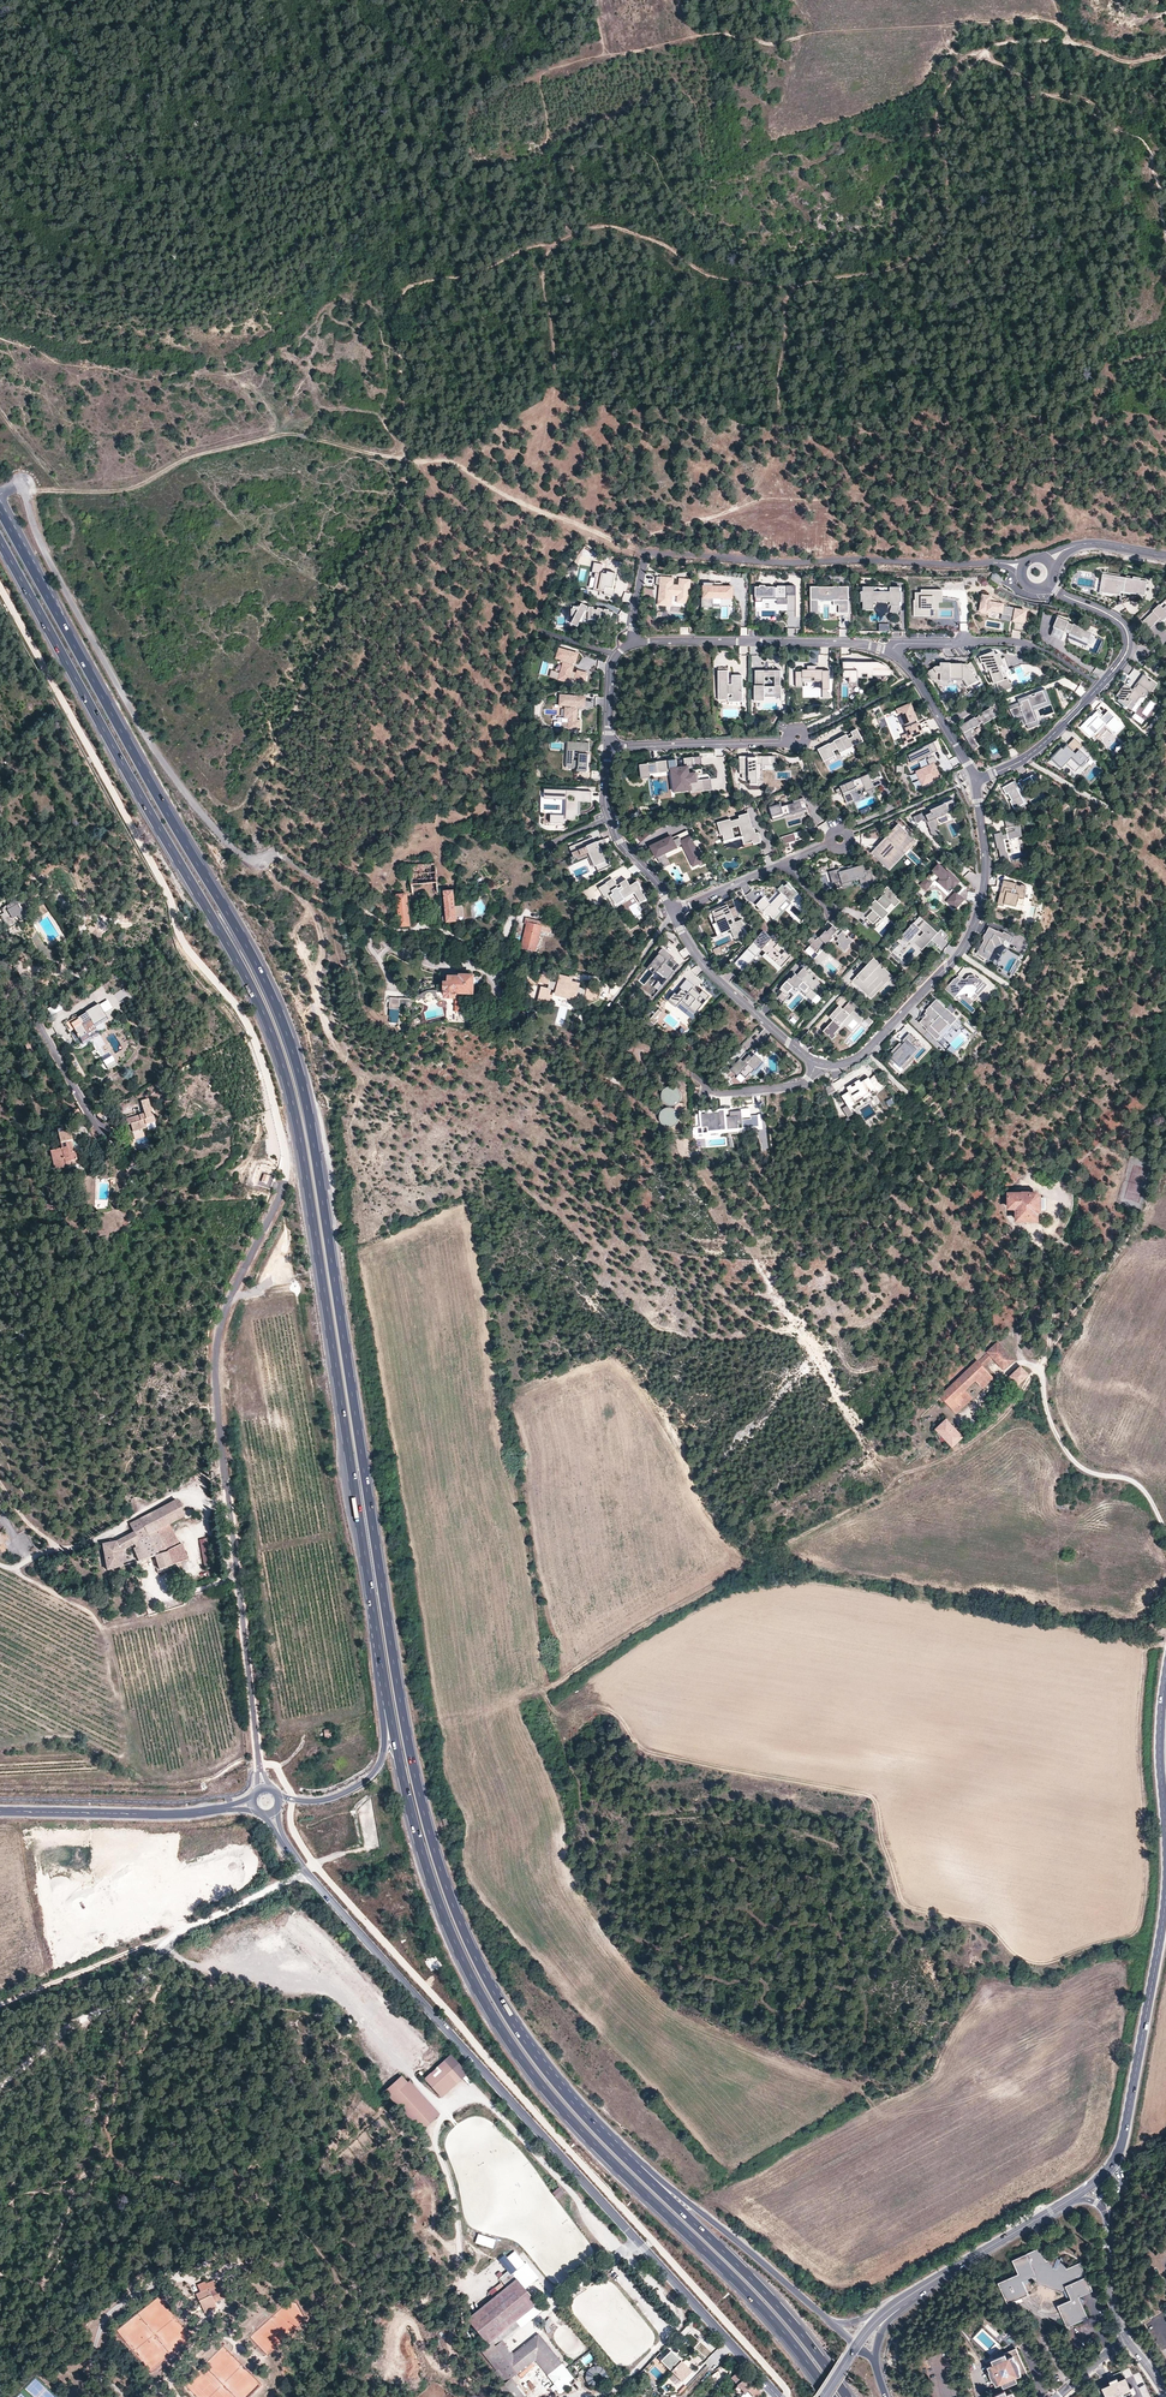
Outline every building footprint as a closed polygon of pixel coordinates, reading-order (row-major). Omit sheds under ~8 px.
[(923,103),(913,106),(915,112),(925,109),(923,103)] [(614,590),(618,575),(605,572),(605,576),(597,574),(596,579),(598,579),(596,590),(595,590),(595,591),(601,593),(601,591),(606,592),(607,588),(614,590)] [(1002,577),(994,573),(990,581),(998,585),(1002,577)] [(1135,581),(1108,576),(1105,594),(1122,597),(1123,593),(1147,597),(1149,583),(1142,582),(1143,580),(1135,579),(1135,581)] [(690,598),(692,581),(681,580),(681,587),(674,586),(675,579),(658,578),(657,585),(666,586),(665,590),(661,589),(660,605),(672,606),(673,595),(680,596),(680,597),(690,598)] [(703,599),(703,609),(715,609),(715,599),(724,600),(724,599),(734,599),(735,589),(725,589),(724,591),(715,590),(715,584),(706,584),(706,593),(708,593),(708,599),(706,599),(703,599)] [(797,596),(798,587),(779,587),(779,588),(767,588),(767,586),(762,586),(762,588),(757,588),(757,602),(764,602),(764,597),(779,598),(779,600),(788,600),(789,596),(797,596)] [(840,614),(850,614),(850,588),(835,588),(820,588),(812,588),(812,614),(820,614),(820,600),(835,600),(835,602),(835,605),(840,605),(840,606),(840,614)] [(876,588),(865,588),(865,593),(863,593),(863,603),(865,603),(864,611),(875,611),(875,603),(892,603),(892,607),(893,607),(901,607),(901,604),(903,604),(903,594),(902,594),(902,589),(892,589),(892,593),(876,593),(876,588)] [(934,598),(944,598),(944,591),(940,591),(922,590),(922,594),(922,601),(917,601),(915,601),(915,617),(931,617),(931,610),(934,610),(934,598)] [(622,601),(629,603),(632,594),(625,592),(622,601)] [(984,597),(981,612),(989,614),(990,612),(1003,614),(1003,616),(1015,618),(1015,621),(1026,623),(1028,612),(1017,611),(1017,609),(1008,608),(1004,607),(1005,606),(991,603),(992,598),(984,597)] [(943,603),(944,598),(934,598),(934,610),(939,610),(939,602),(943,603)] [(1009,606),(992,598),(991,603),(1005,606),(1004,607),(1008,608),(1009,606)] [(1151,629),(1156,625),(1155,624),(1160,619),(1162,622),(1165,618),(1165,600),(1160,606),(1160,605),(1153,612),(1154,612),(1144,622),(1151,629)] [(576,606),(572,605),(572,616),(576,617),(572,624),(578,627),(583,618),(590,619),(590,620),(595,621),(595,619),(596,620),(596,621),(600,622),(601,620),(605,621),(605,623),(610,623),(610,622),(611,622),(612,616),(613,616),(614,613),(610,612),(610,610),(605,610),(605,612),(604,611),(604,610),(599,609),(599,611),(595,610),(595,608),(590,608),(590,609),(588,609),(589,607),(583,604),(581,608),(576,607),(576,606)] [(903,607),(901,607),(893,607),(891,613),(901,616),(903,607)] [(1002,622),(1014,624),(1015,621),(1015,618),(1003,616),(1002,622)] [(1051,636),(1066,642),(1069,637),(1087,646),(1090,648),(1093,649),(1097,640),(1098,638),(1092,635),(1092,633),(1073,625),(1073,626),(1058,619),(1051,636)] [(568,648),(560,646),(557,655),(561,657),(560,660),(563,660),(560,670),(552,667),(550,674),(569,680),(570,677),(584,681),(587,672),(577,669),(577,671),(572,669),(574,664),(571,663),(572,660),(576,661),(579,652),(570,649),(570,650),(568,649),(568,648)] [(992,653),(979,657),(981,664),(983,663),(986,671),(989,670),(994,684),(996,683),(1000,693),(1014,688),(1012,682),(1009,683),(1007,679),(1004,680),(1002,681),(995,660),(1000,658),(999,654),(993,656),(992,653)] [(1003,666),(1000,658),(995,660),(1002,681),(1004,680),(999,667),(1003,666)] [(1144,668),(1159,677),(1162,673),(1150,666),(1153,661),(1149,659),(1144,668)] [(850,684),(858,684),(858,679),(858,672),(873,672),(873,677),(891,677),(894,673),(887,667),(879,663),(844,663),(844,679),(850,679),(850,684)] [(933,669),(928,672),(932,680),(950,680),(950,679),(964,679),(968,686),(977,681),(966,664),(962,664),(962,663),(950,664),(950,663),(940,663),(940,666),(935,666),(933,668),(933,669)] [(797,672),(797,687),(803,687),(803,683),(803,679),(815,679),(815,681),(824,681),(823,683),(823,690),(830,690),(830,672),(824,672),(824,671),(817,671),(817,667),(809,667),(808,671),(803,671),(803,672),(797,672)] [(733,676),(733,689),(729,689),(729,671),(719,671),(719,700),(729,700),(729,702),(744,702),(744,676),(733,676)] [(770,674),(766,674),(766,672),(757,672),(757,687),(756,687),(756,695),(766,695),(766,696),(777,696),(777,695),(783,695),(783,686),(782,686),(782,671),(770,671),(770,672),(770,674)] [(1143,674),(1134,686),(1136,688),(1138,684),(1137,683),(1144,675),(1143,674)] [(1120,698),(1118,700),(1127,707),(1132,700),(1135,703),(1140,697),(1145,697),(1149,691),(1151,693),(1157,685),(1151,680),(1150,682),(1147,680),(1148,678),(1144,675),(1137,683),(1138,684),(1136,688),(1135,687),(1133,690),(1125,684),(1117,696),(1120,698)] [(1081,685),(1075,692),(1081,697),(1087,690),(1081,685)] [(1046,688),(1043,689),(1047,700),(1031,706),(1035,720),(1026,723),(1027,727),(1038,724),(1033,709),(1051,703),(1046,688)] [(1022,704),(1009,708),(1014,717),(1015,716),(1017,721),(1021,719),(1023,724),(1026,723),(1035,720),(1031,706),(1047,700),(1043,689),(1035,692),(1035,694),(1032,695),(1031,693),(1027,695),(1028,698),(1021,700),(1022,704)] [(585,707),(586,697),(574,696),(574,697),(569,696),(561,695),(561,705),(571,705),(571,708),(566,708),(566,717),(570,718),(570,722),(562,722),(562,727),(568,728),(580,729),(581,720),(577,720),(578,709),(575,708),(575,706),(585,707)] [(1007,705),(1009,708),(1022,704),(1021,700),(1007,705)] [(1132,700),(1127,707),(1131,710),(1135,703),(1132,700)] [(911,704),(898,710),(900,715),(902,714),(910,734),(904,736),(907,744),(915,740),(914,736),(924,732),(926,736),(934,733),(930,724),(927,721),(920,724),(911,704)] [(967,737),(974,750),(980,747),(972,734),(974,728),(984,722),(984,723),(985,724),(996,718),(998,717),(993,709),(992,709),(980,716),(981,717),(978,719),(977,718),(977,717),(971,721),(962,727),(968,737),(967,737)] [(1091,717),(1080,727),(1090,737),(1094,733),(1096,734),(1106,724),(1116,734),(1124,726),(1119,722),(1115,718),(1115,717),(1109,711),(1102,718),(1097,712),(1092,717),(1091,717)] [(1136,714),(1132,718),(1143,726),(1146,721),(1136,714)] [(884,716),(877,719),(880,724),(882,723),(881,720),(885,719),(884,716)] [(984,723),(984,722),(974,728),(972,734),(980,747),(980,746),(973,734),(975,728),(984,723)] [(831,743),(820,748),(826,761),(837,755),(835,750),(839,748),(842,753),(855,746),(854,745),(859,743),(859,744),(865,741),(859,729),(853,732),(855,736),(851,738),(849,734),(836,740),(836,741),(831,743)] [(1067,763),(1076,772),(1091,756),(1082,748),(1083,747),(1074,738),(1068,745),(1064,749),(1062,748),(1048,763),(1061,770),(1067,763)] [(590,756),(584,756),(584,751),(590,752),(591,743),(569,742),(567,768),(579,769),(579,771),(588,772),(590,756)] [(997,744),(989,746),(992,759),(1000,758),(997,744)] [(926,750),(910,756),(913,764),(929,758),(930,761),(929,762),(931,767),(917,773),(922,787),(941,780),(936,767),(939,765),(936,759),(934,760),(933,756),(935,756),(940,754),(937,745),(926,749),(926,750)] [(855,746),(842,753),(844,757),(857,750),(855,746)] [(650,762),(642,762),(644,776),(653,775),(653,772),(674,769),(676,790),(691,789),(692,791),(705,789),(704,780),(699,781),(698,779),(698,771),(692,772),(691,766),(696,765),(695,756),(686,757),(687,766),(680,767),(679,758),(650,761),(650,762)] [(750,760),(741,760),(741,775),(744,775),(744,780),(750,780),(750,781),(752,781),(752,785),(764,785),(764,778),(760,778),(760,768),(764,768),(764,771),(777,771),(777,766),(772,767),(772,757),(763,757),(763,759),(759,759),(759,762),(750,762),(750,760)] [(906,766),(898,765),(897,772),(904,773),(906,766)] [(842,791),(844,796),(864,787),(868,795),(876,791),(869,774),(840,787),(841,788),(842,791)] [(712,777),(698,779),(699,781),(704,780),(705,789),(714,788),(712,777)] [(1023,781),(1027,790),(1037,784),(1033,777),(1026,781),(1025,780),(1023,781)] [(1027,790),(1023,781),(1016,785),(1015,782),(1004,788),(1007,795),(1009,794),(1013,800),(1011,801),(1015,810),(1027,804),(1020,792),(1024,790),(1025,791),(1027,790)] [(750,796),(763,796),(763,786),(751,786),(750,796)] [(579,792),(546,790),(545,798),(567,799),(566,820),(575,821),(576,817),(578,817),(578,816),(579,803),(581,803),(592,804),(592,793),(579,792)] [(774,820),(809,810),(805,797),(801,798),(804,810),(796,812),(796,813),(794,814),(793,813),(785,815),(785,816),(774,819),(774,820)] [(771,806),(774,819),(785,816),(785,815),(793,813),(794,814),(796,813),(796,812),(804,810),(801,798),(794,800),(795,803),(782,806),(782,803),(771,806)] [(931,832),(934,837),(940,834),(937,827),(940,825),(938,819),(947,814),(951,813),(952,815),(960,812),(954,800),(945,804),(932,811),(933,814),(927,816),(930,822),(928,823),(932,831),(931,832)] [(565,813),(552,813),(551,824),(565,824),(565,813)] [(732,819),(719,823),(722,835),(724,835),(726,841),(736,839),(733,828),(740,827),(743,837),(744,839),(745,846),(754,844),(755,846),(763,843),(760,833),(757,834),(756,828),(754,829),(750,814),(740,816),(741,819),(732,821),(732,819)] [(930,822),(927,816),(924,817),(923,814),(915,818),(917,823),(925,820),(926,823),(928,823),(930,822)] [(825,822),(818,829),(824,834),(831,827),(825,822)] [(918,843),(900,826),(873,854),(891,872),(918,843)] [(1006,841),(1023,837),(1021,826),(1007,829),(1008,835),(1004,835),(1003,833),(995,834),(998,849),(1000,849),(1002,862),(1010,861),(1006,841)] [(651,848),(656,859),(657,859),(666,855),(684,847),(695,870),(701,866),(703,869),(708,867),(702,852),(700,853),(693,838),(683,843),(682,839),(675,842),(673,837),(659,844),(660,844),(651,848)] [(593,838),(570,848),(574,858),(578,856),(579,860),(588,856),(588,855),(591,854),(596,867),(611,861),(608,856),(605,857),(601,849),(600,847),(605,845),(603,841),(596,844),(593,838)] [(671,867),(666,855),(657,859),(660,866),(662,865),(665,870),(671,867)] [(435,863),(410,866),(411,885),(419,884),(437,883),(435,863)] [(946,903),(956,912),(967,901),(960,893),(965,887),(960,882),(961,881),(950,871),(949,872),(941,864),(934,871),(936,872),(937,873),(938,872),(944,878),(940,881),(951,891),(953,889),(957,892),(946,903)] [(861,885),(875,881),(871,870),(866,871),(864,867),(859,868),(858,867),(853,869),(854,872),(850,873),(849,870),(841,872),(840,869),(832,872),(835,884),(842,882),(843,886),(853,883),(852,879),(856,878),(857,881),(860,880),(861,885)] [(937,873),(936,872),(932,876),(937,880),(939,882),(940,881),(944,878),(938,872),(937,873)] [(932,876),(931,875),(921,885),(927,890),(930,886),(929,884),(931,882),(933,883),(937,880),(932,876)] [(607,886),(599,891),(605,901),(610,898),(618,909),(627,903),(626,901),(635,894),(642,905),(650,900),(638,882),(631,887),(627,881),(618,887),(614,880),(606,885),(607,886)] [(1001,891),(998,904),(1010,907),(1011,905),(1016,907),(1017,904),(1023,905),(1027,892),(1025,892),(1027,886),(1022,884),(1021,886),(1017,885),(1018,883),(1008,881),(1007,887),(1005,887),(1004,892),(1001,891)] [(770,913),(775,917),(781,911),(778,908),(788,897),(793,902),(798,897),(799,898),(801,896),(799,894),(800,893),(789,882),(786,885),(784,884),(779,889),(782,892),(772,903),(764,896),(757,904),(768,914),(770,913)] [(419,884),(411,885),(413,897),(420,896),(419,884)] [(869,917),(868,918),(875,925),(881,918),(887,911),(893,905),(897,908),(902,903),(897,898),(900,896),(894,890),(893,891),(889,887),(885,892),(886,893),(883,896),(884,897),(879,902),(875,899),(869,906),(874,911),(869,917)] [(960,893),(967,901),(969,890),(965,887),(960,893)] [(453,890),(444,891),(446,922),(456,921),(455,917),(454,906),(453,890)] [(398,895),(400,926),(410,925),(407,894),(398,895)] [(722,906),(713,910),(723,932),(718,934),(720,937),(731,932),(733,938),(744,933),(741,926),(745,924),(742,918),(736,921),(734,917),(740,914),(733,897),(725,901),(728,908),(724,910),(722,906)] [(781,911),(775,917),(776,919),(793,902),(788,897),(778,908),(781,911)] [(33,915),(25,900),(19,904),(17,901),(2,909),(5,915),(1,917),(5,926),(7,925),(10,930),(18,926),(16,921),(18,920),(19,922),(33,915)] [(462,906),(454,906),(455,917),(463,917),(462,906)] [(874,911),(869,906),(863,912),(869,917),(874,911)] [(723,932),(713,910),(709,912),(718,934),(723,932)] [(891,914),(887,911),(881,918),(884,921),(891,914)] [(910,926),(912,928),(908,932),(906,933),(908,935),(909,933),(922,945),(931,936),(925,931),(931,924),(921,915),(910,926)] [(552,925),(526,918),(524,924),(526,925),(521,948),(535,952),(540,931),(551,933),(552,925)] [(931,924),(925,931),(931,936),(922,945),(909,933),(908,935),(906,933),(908,932),(912,928),(910,926),(898,939),(905,946),(910,941),(921,951),(939,932),(931,924)] [(839,946),(846,953),(851,947),(849,946),(853,942),(850,938),(849,939),(846,937),(847,936),(844,932),(840,936),(837,934),(839,931),(834,927),(832,929),(833,930),(830,934),(828,932),(827,932),(821,938),(820,938),(817,940),(813,938),(809,943),(813,946),(811,947),(817,952),(825,944),(827,946),(834,939),(833,937),(835,935),(840,939),(837,942),(841,945),(839,946)] [(1006,952),(1014,936),(1004,931),(1003,932),(998,930),(996,934),(995,933),(992,939),(989,937),(990,936),(985,933),(983,937),(982,938),(984,939),(981,946),(980,946),(977,953),(994,962),(993,963),(998,966),(999,964),(998,963),(1004,951),(1006,952)] [(765,931),(734,964),(743,972),(764,950),(767,953),(764,957),(779,971),(792,957),(786,951),(782,955),(775,949),(779,944),(765,931)] [(656,956),(657,956),(649,965),(668,980),(675,971),(667,965),(672,960),(674,957),(663,948),(656,956)] [(883,967),(875,959),(867,968),(868,969),(866,970),(865,970),(855,981),(859,985),(857,986),(873,1001),(894,978),(885,969),(884,971),(882,969),(883,967)] [(808,995),(811,992),(813,989),(815,991),(822,984),(815,977),(813,979),(811,977),(813,976),(805,968),(798,976),(796,975),(792,980),(791,978),(784,986),(781,990),(784,992),(779,998),(785,1003),(791,996),(789,994),(794,988),(800,987),(802,990),(808,995)] [(549,985),(551,975),(544,974),(543,976),(540,975),(539,982),(549,985)] [(947,990),(957,999),(968,986),(975,986),(972,989),(976,993),(967,1002),(972,1006),(989,987),(980,980),(979,981),(975,977),(971,974),(969,977),(965,980),(962,980),(959,978),(957,980),(956,979),(947,990)] [(473,993),(473,975),(461,975),(461,977),(450,977),(449,983),(445,983),(445,988),(446,988),(446,998),(454,998),(466,998),(466,993),(473,993)] [(572,978),(560,975),(554,995),(575,1000),(579,984),(571,981),(572,978)] [(49,990),(47,978),(35,981),(37,992),(49,990)] [(689,1007),(696,1013),(704,1004),(698,999),(701,996),(707,1000),(710,996),(703,990),(703,991),(701,993),(693,987),(695,984),(688,978),(680,986),(683,988),(678,994),(676,991),(669,1000),(677,1006),(683,1000),(690,1006),(689,1007)] [(693,987),(701,993),(703,991),(695,984),(693,987)] [(550,990),(541,987),(537,1001),(550,1004),(552,995),(549,994),(550,990)] [(597,998),(598,992),(587,989),(584,998),(592,1000),(593,997),(597,998)] [(813,989),(811,992),(808,995),(813,999),(818,994),(817,993),(815,991),(813,989)] [(442,998),(442,992),(437,991),(432,991),(428,991),(424,993),(422,994),(421,994),(417,997),(419,1001),(423,998),(424,999),(427,999),(428,999),(429,1000),(431,1000),(433,999),(433,998),(434,997),(438,997),(442,998)] [(814,997),(820,1003),(823,999),(818,994),(814,997)] [(400,1010),(400,999),(390,998),(390,1009),(400,1010)] [(466,1014),(466,998),(454,998),(454,1014),(466,1014)] [(921,1023),(946,1047),(950,1043),(945,1038),(954,1028),(958,1032),(964,1025),(959,1020),(959,1019),(948,1009),(938,1000),(927,1011),(928,1012),(924,1016),(922,1018),(924,1019),(921,1023)] [(109,1022),(99,1005),(86,1013),(87,1015),(68,1026),(72,1033),(76,1031),(83,1042),(95,1035),(93,1031),(109,1022)] [(850,1015),(840,1005),(830,1016),(833,1019),(823,1031),(833,1039),(837,1035),(835,1033),(844,1024),(853,1032),(864,1019),(854,1010),(850,1015)] [(658,1010),(652,1017),(655,1020),(661,1013),(658,1010)] [(764,1030),(760,1034),(765,1039),(769,1035),(764,1030)] [(901,1043),(892,1053),(895,1055),(889,1061),(903,1073),(916,1059),(913,1057),(919,1050),(917,1048),(913,1045),(918,1041),(911,1034),(904,1042),(906,1044),(904,1046),(901,1043)] [(32,1048),(29,1041),(24,1044),(27,1050),(32,1048)] [(950,1043),(946,1047),(954,1055),(958,1051),(952,1044),(950,1043)] [(92,1051),(95,1058),(101,1056),(107,1070),(116,1066),(107,1045),(92,1051)] [(731,1065),(738,1072),(738,1071),(746,1077),(751,1072),(752,1072),(761,1061),(755,1055),(753,1057),(746,1051),(739,1059),(737,1058),(731,1065)] [(870,1082),(875,1087),(881,1081),(877,1076),(872,1081),(870,1082)] [(869,1080),(867,1078),(863,1080),(865,1084),(863,1086),(861,1082),(852,1087),(854,1091),(850,1093),(843,1097),(849,1108),(857,1103),(852,1096),(860,1091),(864,1099),(874,1093),(874,1092),(876,1091),(880,1094),(887,1087),(881,1081),(875,1087),(870,1082),(869,1080)] [(826,1089),(829,1096),(837,1092),(833,1085),(826,1089)] [(684,1104),(680,1104),(682,1102),(682,1101),(682,1100),(682,1096),(682,1095),(681,1092),(677,1089),(673,1088),(672,1088),(669,1089),(667,1090),(665,1092),(664,1095),(663,1098),(663,1101),(665,1104),(668,1107),(669,1107),(675,1107),(676,1107),(676,1110),(673,1109),(670,1109),(669,1109),(666,1110),(663,1112),(662,1114),(661,1117),(661,1120),(663,1124),(664,1125),(667,1127),(668,1128),(672,1128),(673,1128),(674,1128),(678,1124),(679,1123),(680,1121),(680,1117),(680,1115),(679,1114),(683,1114),(684,1104)] [(849,1108),(850,1110),(879,1093),(876,1091),(874,1092),(874,1093),(864,1099),(857,1103),(849,1108)] [(887,1103),(890,1108),(896,1105),(893,1100),(887,1103)] [(146,1126),(155,1122),(151,1107),(144,1111),(143,1109),(124,1119),(127,1125),(130,1124),(133,1133),(143,1129),(146,1128),(146,1126)] [(751,1108),(700,1111),(701,1128),(693,1128),(694,1137),(740,1133),(739,1132),(763,1130),(762,1115),(752,1116),(751,1108)] [(82,1115),(78,1109),(70,1113),(74,1119),(82,1115)] [(146,1126),(146,1128),(147,1128),(148,1132),(156,1128),(155,1122),(146,1126)] [(75,1140),(74,1130),(65,1132),(58,1133),(61,1149),(50,1152),(54,1171),(66,1167),(65,1163),(77,1160),(75,1151),(72,1152),(69,1141),(75,1140)] [(134,1163),(133,1155),(122,1156),(123,1163),(134,1163)] [(1009,1194),(1009,1196),(1009,1204),(1010,1208),(1017,1208),(1017,1220),(1037,1219),(1036,1214),(1039,1211),(1039,1209),(1039,1199),(1039,1197),(1036,1193),(1029,1194),(1029,1193),(1021,1193),(1021,1194),(1009,1194)] [(997,1343),(988,1352),(993,1358),(1003,1369),(1013,1360),(997,1343)] [(988,1352),(977,1362),(983,1368),(993,1358),(988,1352)] [(977,1362),(971,1368),(985,1384),(992,1378),(983,1368),(977,1362)] [(1020,1367),(1011,1376),(1018,1384),(1027,1375),(1020,1367)] [(971,1368),(951,1386),(966,1402),(972,1397),(965,1390),(975,1381),(982,1388),(985,1384),(971,1368)] [(951,1386),(937,1399),(940,1403),(943,1400),(955,1412),(966,1402),(951,1386)] [(946,1420),(936,1429),(952,1446),(962,1437),(946,1420)] [(158,1570),(171,1566),(188,1561),(182,1544),(179,1545),(169,1525),(185,1517),(176,1500),(130,1524),(133,1533),(115,1541),(102,1544),(107,1572),(124,1567),(122,1551),(134,1545),(135,1549),(133,1550),(138,1562),(154,1558),(158,1570)] [(206,1570),(216,1567),(208,1538),(198,1541),(206,1570)] [(1067,1553),(1066,1553),(1065,1553),(1064,1553),(1063,1554),(1062,1555),(1062,1556),(1062,1557),(1062,1558),(1062,1559),(1062,1560),(1063,1561),(1064,1561),(1065,1562),(1066,1562),(1068,1561),(1069,1560),(1070,1559),(1070,1558),(1070,1557),(1070,1556),(1069,1555),(1068,1554),(1067,1553)] [(423,2079),(441,2098),(467,2074),(450,2055),(423,2079)] [(389,2056),(386,2059),(400,2073),(403,2070),(389,2056)] [(401,2076),(384,2091),(384,2092),(387,2096),(419,2132),(439,2114),(409,2080),(407,2082),(401,2076)] [(558,2201),(565,2195),(560,2189),(553,2195),(558,2201)] [(493,2250),(496,2240),(478,2235),(475,2244),(493,2250)] [(1028,2295),(1024,2284),(1022,2281),(1032,2276),(1034,2280),(1035,2283),(1061,2293),(1064,2291),(1067,2290),(1072,2300),(1069,2301),(1058,2306),(1067,2327),(1088,2317),(1079,2297),(1092,2291),(1080,2263),(1067,2269),(1061,2257),(1060,2258),(1058,2257),(1058,2256),(1046,2261),(1040,2248),(1013,2260),(1019,2274),(998,2283),(1008,2304),(1028,2295)] [(516,2279),(524,2289),(531,2284),(520,2268),(503,2282),(507,2287),(516,2279)] [(516,2279),(507,2287),(466,2319),(486,2344),(487,2345),(537,2304),(524,2289),(516,2279)] [(199,2284),(202,2291),(209,2288),(208,2284),(207,2281),(199,2284)] [(218,2288),(215,2281),(208,2284),(209,2288),(211,2290),(218,2288)] [(497,2290),(503,2284),(499,2281),(494,2287),(497,2290)] [(222,2286),(218,2288),(211,2290),(216,2302),(227,2297),(222,2286)] [(204,2307),(210,2305),(216,2302),(211,2290),(209,2288),(202,2291),(197,2293),(199,2300),(201,2300),(204,2307)] [(201,2300),(199,2300),(203,2309),(204,2311),(211,2308),(210,2305),(204,2307),(201,2300)] [(218,2308),(216,2302),(210,2305),(211,2308),(204,2311),(204,2313),(218,2308)] [(503,2384),(512,2378),(536,2359),(555,2384),(552,2386),(557,2392),(559,2390),(562,2392),(571,2386),(568,2383),(566,2381),(570,2378),(538,2338),(515,2356),(508,2362),(494,2345),(501,2339),(528,2317),(531,2320),(542,2311),(537,2304),(487,2345),(486,2344),(480,2350),(496,2370),(494,2372),(503,2384)] [(501,2339),(503,2340),(520,2326),(521,2327),(531,2320),(528,2317),(501,2339)] [(566,2381),(568,2383),(574,2378),(538,2334),(513,2353),(515,2356),(538,2338),(570,2378),(566,2381)] [(503,2340),(501,2339),(494,2345),(508,2362),(515,2356),(513,2353),(503,2340)] [(1004,2355),(992,2360),(993,2364),(988,2367),(989,2369),(989,2371),(990,2373),(990,2374),(990,2375),(991,2376),(991,2378),(992,2379),(993,2381),(995,2383),(995,2384),(996,2386),(1002,2383),(1004,2387),(1017,2382),(1017,2383),(1029,2377),(1016,2348),(1004,2353),(1004,2355)] [(692,2371),(671,2351),(660,2361),(681,2381),(692,2371)] [(585,2365),(594,2358),(589,2353),(580,2360),(585,2365)] [(588,2386),(607,2380),(602,2363),(583,2369),(588,2386)] [(739,2370),(734,2363),(729,2368),(733,2372),(735,2370),(737,2371),(739,2370)] [(1134,2379),(1141,2376),(1137,2367),(1130,2369),(1134,2379)] [(739,2370),(737,2371),(731,2377),(738,2384),(743,2391),(745,2392),(749,2388),(753,2393),(757,2390),(756,2388),(751,2383),(739,2370)] [(512,2378),(503,2384),(499,2388),(498,2388),(505,2396),(527,2396),(512,2378)] [(1102,2389),(1105,2396),(1136,2396),(1132,2387),(1129,2388),(1125,2378),(1118,2381),(1117,2379),(1110,2382),(1109,2382),(1110,2385),(1105,2387),(1102,2389)] [(637,2386),(634,2382),(628,2389),(631,2392),(637,2386)] [(651,2386),(646,2382),(640,2389),(645,2393),(651,2386)] [(743,2391),(738,2384),(734,2388),(739,2394),(743,2391)]
